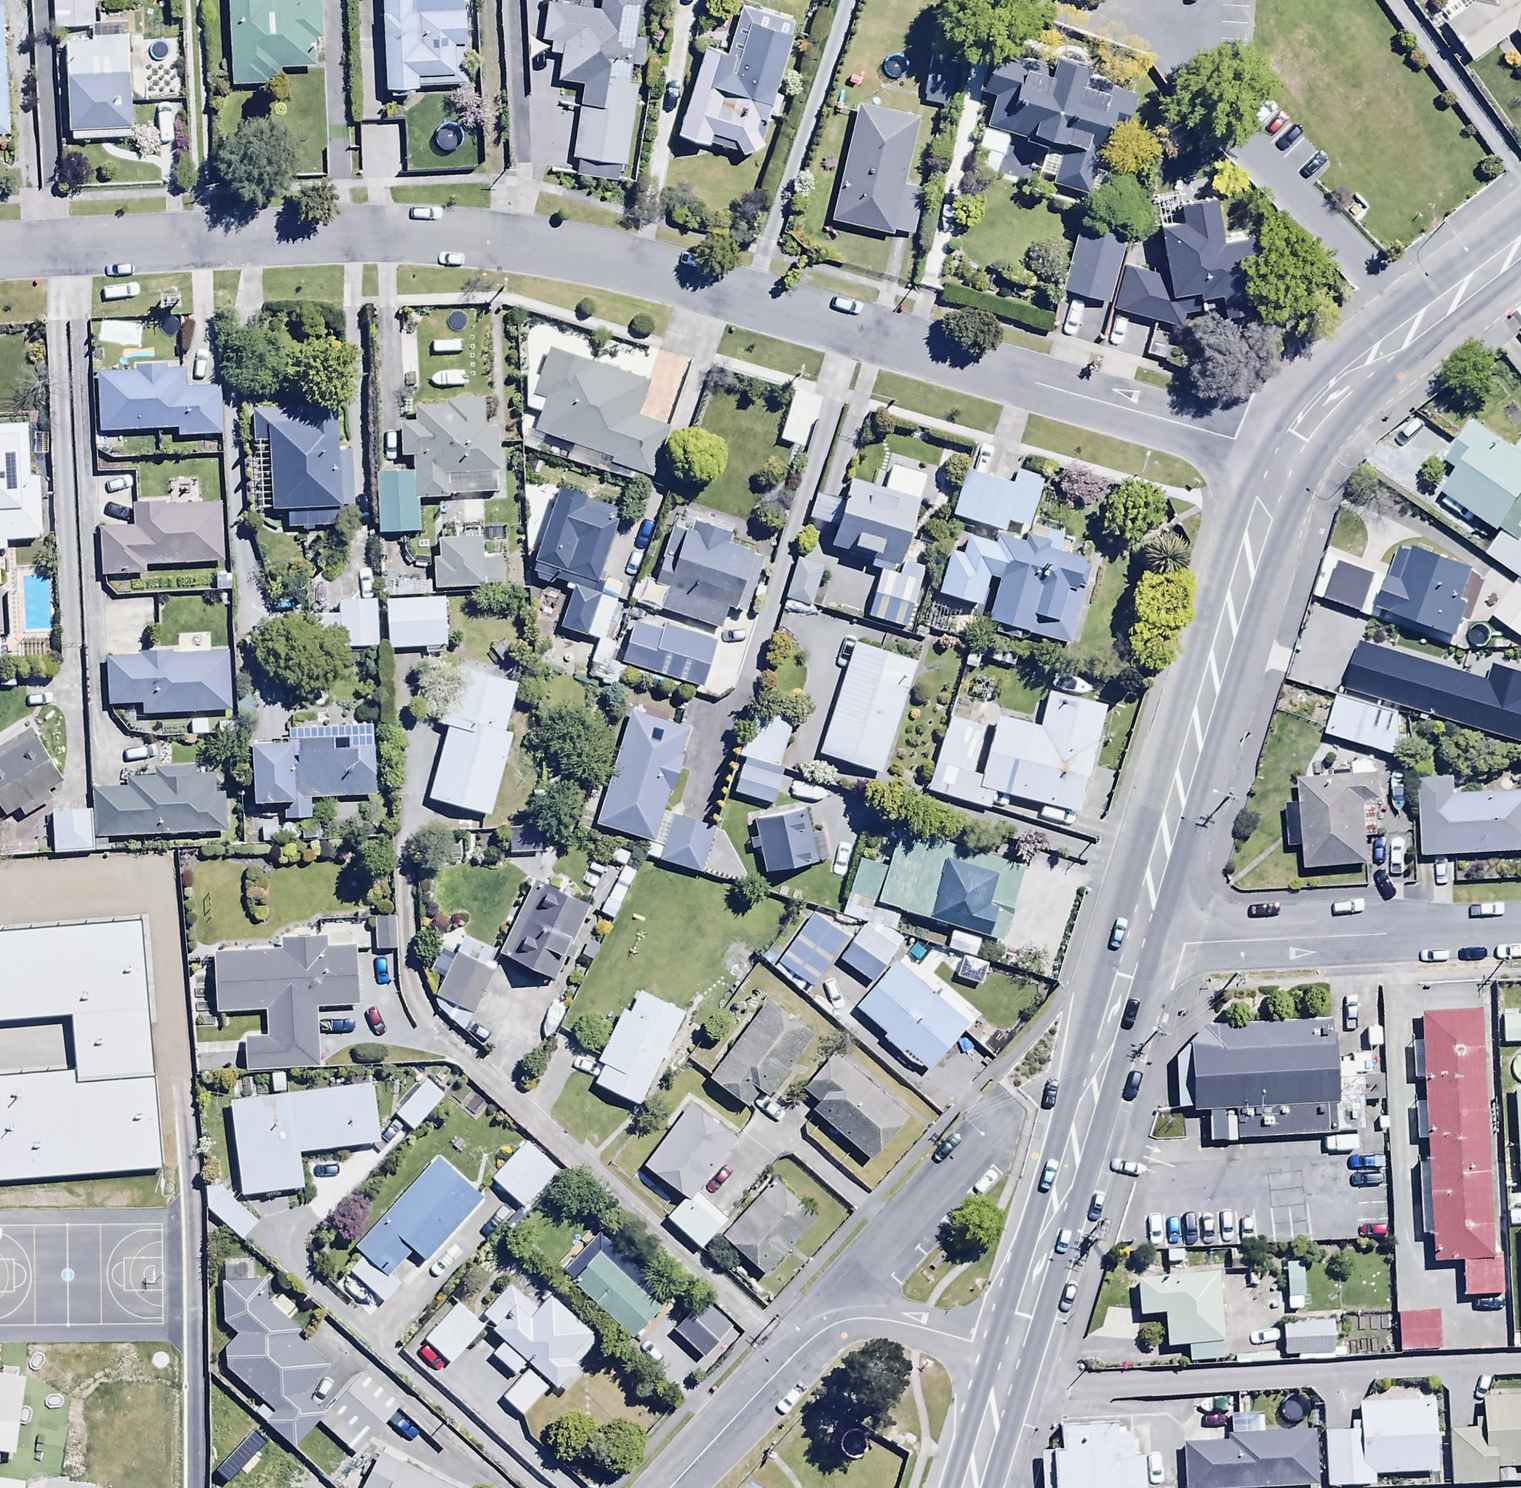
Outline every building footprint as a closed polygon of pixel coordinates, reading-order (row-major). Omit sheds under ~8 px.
[(90,26),(90,0),(52,0),(53,27),(90,26)] [(231,84),(280,82),(279,65),(315,64),(314,37),(322,37),(320,0),(228,0),(231,84)] [(385,88),(390,87),(391,95),(414,94),(414,86),(466,84),(463,0),(381,0),(385,88)] [(551,0),(548,0),(540,38),(551,40),(549,52),(559,53),(555,79),(581,83),(569,157),(577,158),(574,173),(620,182),(639,83),(629,81),(631,64),(644,65),(649,36),(636,34),(641,0),(600,0),(598,9),(551,0)] [(1446,20),(1442,23),(1472,61),(1513,29),(1520,41),(1520,0),(1450,0),(1438,9),(1446,20)] [(704,43),(676,133),(741,153),(762,143),(768,110),(776,113),(782,92),(773,89),(791,32),(749,19),(738,53),(704,43)] [(66,41),(68,127),(72,127),(72,138),(129,136),(127,21),(91,21),(91,41),(66,41)] [(993,44),(979,89),(994,93),(984,125),(1026,138),(1024,145),(1043,150),(1037,169),(1051,174),(1049,181),(1104,198),(1112,173),(1095,168),(1109,121),(1122,125),(1133,91),(1085,77),(1090,59),(1054,48),(1050,62),(993,44)] [(929,101),(859,83),(827,203),(897,221),(929,101)] [(1007,135),(983,127),(972,165),(996,172),(1007,135)] [(1167,273),(1122,262),(1110,307),(1191,328),(1200,295),(1219,292),(1223,316),(1266,308),(1252,232),(1223,238),(1214,192),(1178,199),(1182,216),(1157,221),(1167,273)] [(1126,237),(1079,223),(1060,288),(1108,302),(1126,237)] [(655,353),(644,383),(549,349),(539,377),(526,372),(525,407),(541,413),(535,429),(609,456),(607,464),(649,480),(688,365),(655,353)] [(96,371),(99,431),(174,428),(174,438),(220,436),(218,386),(184,387),(184,368),(166,368),(165,359),(131,360),(131,370),(96,371)] [(336,450),(336,406),(253,405),(253,440),(269,440),(269,510),(285,510),(285,527),(342,526),(342,505),(352,504),(351,450),(336,450)] [(1442,492),(1499,532),(1502,528),(1518,539),(1520,534),(1520,443),(1517,449),(1474,420),(1445,461),(1457,469),(1442,492)] [(6,550),(5,540),(42,538),(37,476),(28,477),(25,424),(0,426),(0,551),(6,550)] [(410,446),(370,447),(372,512),(412,510),(410,446)] [(1027,528),(1042,479),(1016,471),(1012,483),(967,468),(953,515),(1003,530),(1006,521),(1027,528)] [(868,567),(878,570),(866,616),(908,629),(925,566),(901,560),(917,500),(847,481),(842,499),(815,492),(808,518),(835,526),(829,546),(846,551),(848,543),(873,549),(868,567)] [(557,626),(598,641),(602,642),(617,601),(595,593),(603,572),(599,571),(619,513),(557,491),(530,569),(572,584),(557,626)] [(146,571),(145,564),(221,560),(218,503),(175,506),(175,499),(130,502),(131,527),(99,529),(101,574),(146,571)] [(1472,553),(1400,526),(1377,586),(1448,613),(1472,553)] [(963,553),(949,550),(938,593),(979,603),(986,577),(996,580),(986,620),(1070,641),(1082,594),(1075,592),(1084,557),(1047,548),(1049,541),(1024,534),(1023,540),(996,533),(993,541),(967,535),(963,553)] [(807,588),(821,542),(796,535),(782,581),(807,588)] [(1497,581),(1520,597),(1520,567),(1511,560),(1497,581)] [(445,577),(384,579),(386,627),(446,626),(445,577)] [(339,614),(312,614),(313,649),(372,648),(371,644),(377,644),(376,599),(339,600),(339,614)] [(714,624),(683,614),(668,656),(698,667),(714,624)] [(917,642),(854,623),(818,735),(881,755),(917,642)] [(142,704),(142,714),(228,713),(227,650),(210,650),(209,636),(175,637),(176,651),(140,651),(140,657),(105,657),(105,705),(142,704)] [(626,650),(598,641),(591,662),(606,667),(600,683),(613,688),(626,650)] [(439,724),(446,725),(427,800),(489,816),(511,733),(503,731),(515,683),(454,667),(447,695),(431,691),(425,712),(441,717),(439,724)] [(990,808),(994,791),(1078,812),(1105,706),(1048,691),(1038,729),(995,718),(992,727),(946,716),(927,792),(990,808)] [(1337,696),(1327,735),(1398,754),(1409,716),(1337,696)] [(781,770),(777,768),(794,710),(754,698),(738,755),(743,756),(732,794),(771,805),(781,770)] [(669,797),(690,730),(630,711),(594,826),(650,843),(665,796),(669,797)] [(375,797),(372,727),(286,729),(286,741),(251,742),(253,802),(283,801),(284,819),(310,818),(309,799),(375,797)] [(1371,865),(1368,837),(1381,836),(1378,798),(1384,798),(1381,772),(1375,773),(1374,762),(1352,764),(1353,772),(1297,778),(1299,801),(1285,802),(1289,847),(1304,846),(1307,871),(1371,865)] [(91,788),(94,836),(224,831),(221,776),(196,777),(195,766),(153,768),(154,778),(127,779),(128,786),(91,788)] [(1420,778),(1421,850),(1415,850),(1416,874),(1431,874),(1431,855),(1520,851),(1520,794),(1454,795),(1454,777),(1420,778)] [(91,789),(50,791),(52,833),(92,832),(91,789)] [(805,809),(745,818),(750,852),(759,850),(762,870),(827,861),(823,830),(808,832),(805,809)] [(646,843),(642,855),(699,874),(714,827),(675,814),(663,849),(646,843)] [(534,826),(509,828),(512,857),(536,855),(534,826)] [(632,855),(616,848),(597,893),(612,900),(632,855)] [(587,909),(536,881),(498,951),(549,979),(587,909)] [(808,968),(842,917),(810,896),(776,946),(808,968)] [(866,969),(894,931),(862,909),(835,947),(866,969)] [(394,915),(373,916),(374,950),(395,949),(394,915)] [(980,939),(950,929),(944,949),(974,958),(980,939)] [(471,994),(491,949),(454,933),(435,978),(471,994)] [(324,935),(279,938),(280,949),(212,954),(216,1012),(264,1009),(265,1037),(243,1038),(245,1071),(320,1066),(316,1007),(357,1004),(353,944),(325,946),(324,935)] [(688,999),(639,974),(629,994),(623,992),(597,1044),(603,1046),(594,1064),(644,1088),(688,999)] [(814,1034),(768,999),(708,1078),(746,1107),(759,1090),(775,1102),(794,1077),(786,1071),(814,1034)] [(1492,1252),(1480,1009),(1418,1012),(1419,1039),(1409,1040),(1411,1079),(1422,1078),(1423,1099),(1412,1100),(1414,1141),(1424,1140),(1425,1158),(1414,1159),(1418,1234),(1429,1234),(1431,1262),(1460,1260),(1462,1296),(1504,1294),(1502,1252),(1492,1252)] [(1500,1016),(1502,1044),(1520,1043),(1520,1015),(1500,1016)] [(1329,1032),(1187,1040),(1191,1110),(1233,1107),(1235,1137),(1335,1131),(1329,1032)] [(871,1161),(908,1115),(831,1054),(803,1088),(818,1099),(808,1111),(871,1161)] [(453,1080),(429,1059),(395,1097),(419,1118),(453,1080)] [(376,1123),(368,1061),(228,1078),(241,1179),(304,1171),(299,1133),(376,1123)] [(736,1111),(691,1079),(642,1147),(687,1179),(736,1111)] [(562,1152),(527,1121),(492,1161),(527,1192),(562,1152)] [(383,1284),(483,1181),(439,1138),(353,1228),(360,1235),(346,1249),(383,1284)] [(813,1203),(774,1166),(721,1222),(760,1258),(813,1203)] [(345,1219),(370,1199),(351,1175),(325,1195),(345,1219)] [(703,1232),(728,1202),(695,1175),(670,1205),(703,1232)] [(257,1221),(212,1183),(204,1187),(205,1209),(240,1240),(257,1221)] [(590,1220),(558,1252),(628,1319),(659,1288),(590,1220)] [(225,1367),(263,1402),(253,1412),(294,1450),(326,1416),(301,1393),(326,1366),(295,1338),(300,1332),(266,1300),(265,1279),(252,1280),(251,1262),(224,1262),(222,1321),(236,1333),(225,1344),(225,1367)] [(1302,1264),(1285,1264),(1286,1298),(1303,1298),(1302,1264)] [(1166,1350),(1224,1344),(1217,1271),(1148,1277),(1152,1316),(1163,1315),(1166,1350)] [(576,1364),(588,1350),(586,1349),(596,1337),(548,1296),(536,1309),(506,1283),(480,1313),(493,1324),(490,1327),(503,1338),(490,1354),(514,1375),(526,1360),(563,1393),(583,1370),(576,1364)] [(449,1344),(481,1309),(455,1286),(423,1321),(449,1344)] [(698,1286),(673,1312),(703,1341),(728,1315),(698,1286)] [(1397,1289),(1398,1333),(1441,1332),(1440,1288),(1397,1289)] [(1331,1333),(1330,1300),(1280,1301),(1281,1334),(1331,1333)] [(354,1455),(398,1405),(361,1371),(337,1398),(341,1402),(321,1425),(354,1455)] [(544,1387),(526,1371),(503,1398),(522,1414),(544,1387)] [(1481,1397),(1482,1419),(1473,1419),(1474,1429),(1448,1430),(1450,1485),(1513,1483),(1512,1469),(1520,1468),(1520,1396),(1481,1397)] [(1357,1403),(1358,1423),(1350,1423),(1350,1431),(1324,1432),(1327,1487),(1338,1487),(1375,1486),(1374,1476),(1438,1473),(1434,1399),(1357,1403)] [(0,1406),(0,1487),(32,1487),(32,1482),(1,1479),(4,1453),(21,1455),(26,1409),(0,1406)] [(1041,1487),(1143,1487),(1142,1457),(1132,1458),(1131,1434),(1123,1434),(1122,1424),(1058,1428),(1059,1451),(1039,1452),(1041,1487)] [(1183,1444),(1185,1487),(1264,1487),(1316,1485),(1313,1431),(1227,1436),(1227,1442),(1183,1444)] [(380,1434),(360,1475),(381,1485),(379,1487),(471,1487),(475,1479),(380,1434)] [(288,1448),(257,1483),(262,1487),(328,1487),(330,1486),(288,1448)]
